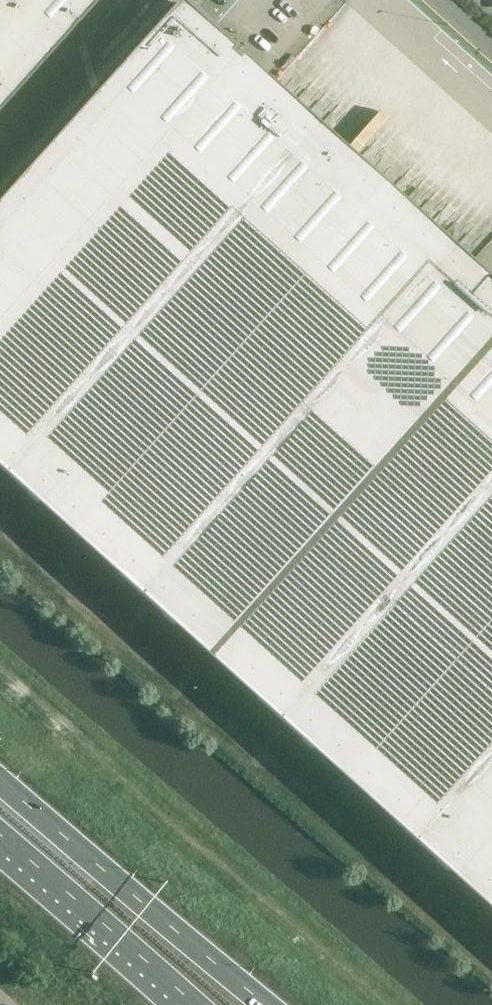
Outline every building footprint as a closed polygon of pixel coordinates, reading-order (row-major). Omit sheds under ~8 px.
[(0,201),(0,468),(491,910),(491,284),(491,279),(242,55),(240,58),(233,51),(235,48),(181,0),(180,0),(0,201)] [(99,0),(0,0),(0,111),(99,0)]
